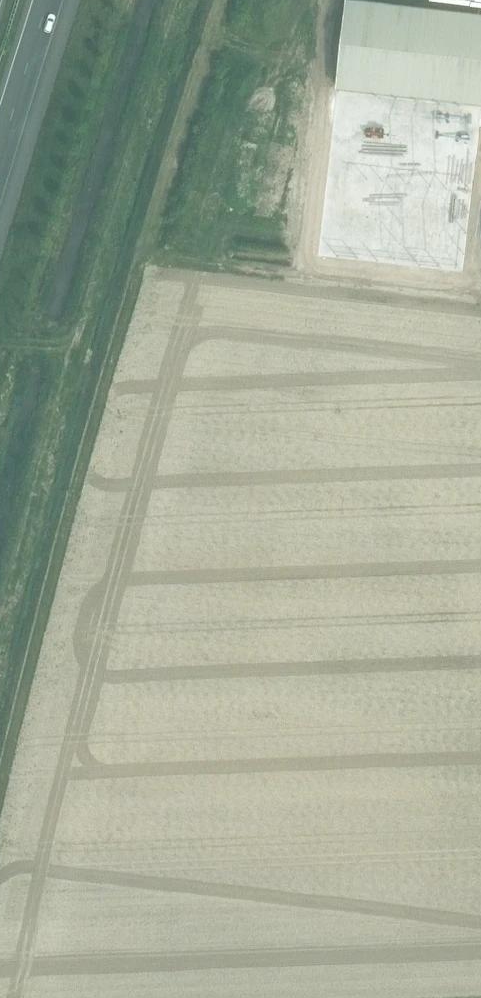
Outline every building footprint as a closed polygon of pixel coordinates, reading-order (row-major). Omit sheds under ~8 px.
[(349,0),(339,89),(480,106),(480,16),(349,0)] [(320,259),(465,275),(480,132),(480,106),(339,89),(320,259)]
